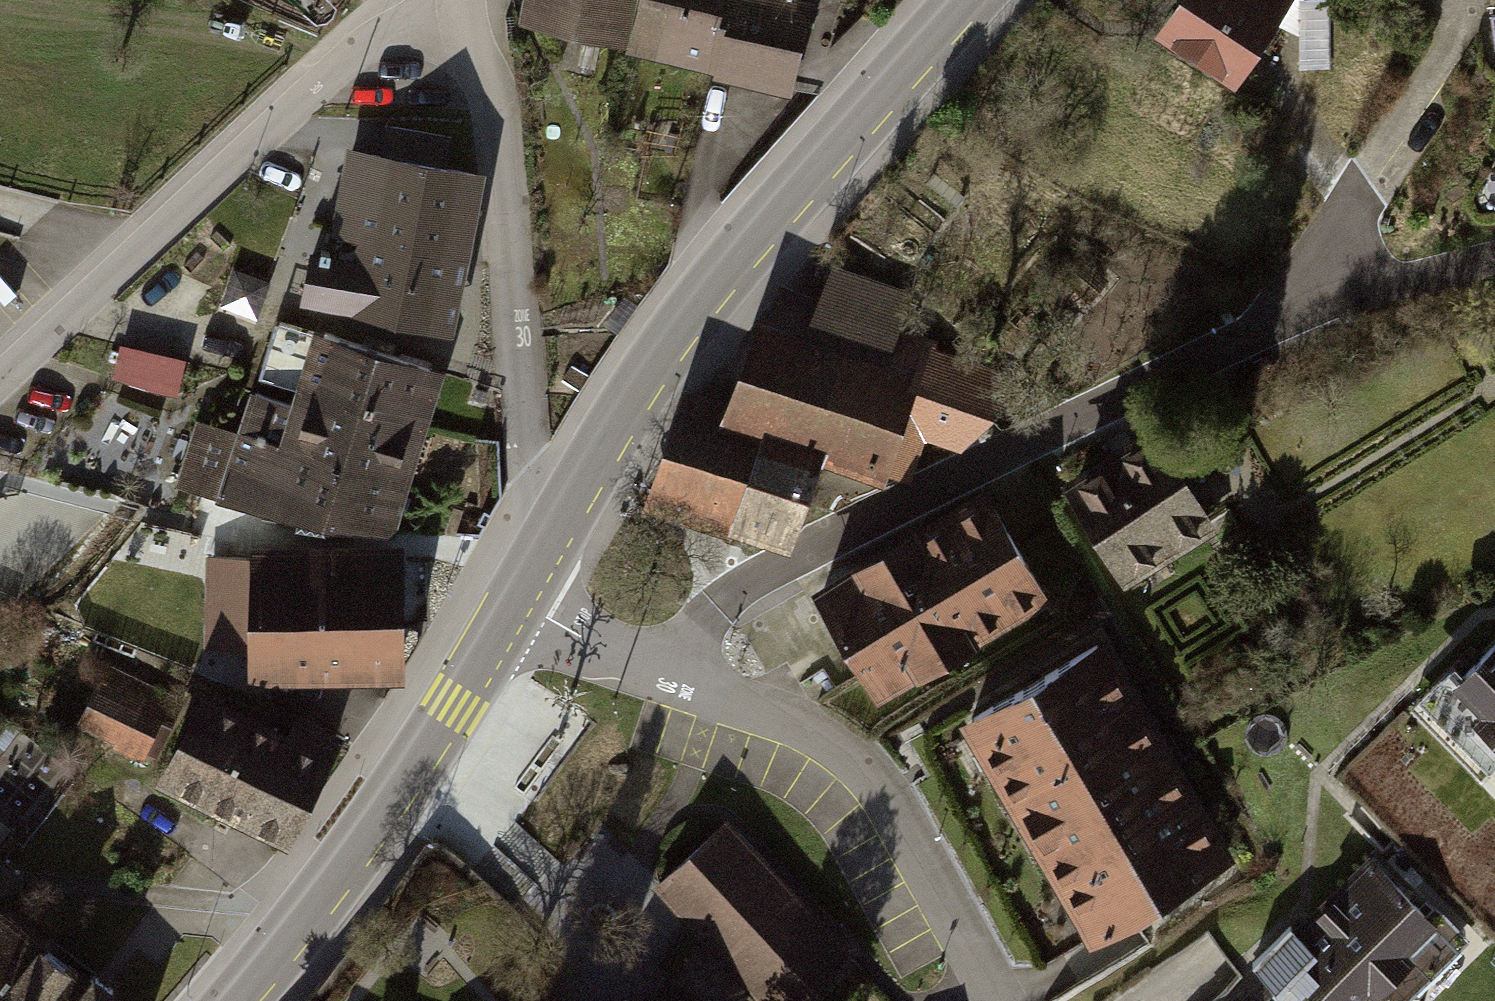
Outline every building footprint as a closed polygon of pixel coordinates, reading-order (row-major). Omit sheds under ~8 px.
[(638,0),(527,0),(522,22),(628,46),(638,0)] [(629,54),(792,95),(814,5),(797,0),(642,0),(629,54)] [(1156,38),(1240,93),(1300,0),(1181,0),(1156,38)] [(454,333),(488,176),(346,145),(324,251),(310,248),(299,300),(454,333)] [(909,295),(834,269),(820,303),(810,301),(798,340),(918,382),(930,354),(934,340),(898,327),(909,295)] [(392,537),(445,373),(324,335),(280,321),(262,375),(297,386),(291,406),(252,396),(239,435),(197,422),(178,485),(218,497),(216,504),(318,524),(392,537)] [(798,340),(764,329),(730,417),(824,446),(807,499),(834,509),(907,475),(902,473),(912,444),(894,439),(900,423),(922,429),(958,442),(1013,385),(930,355),(918,382),(798,340)] [(184,361),(122,347),(116,379),(144,391),(176,396),(184,361)] [(729,417),(683,404),(650,496),(776,536),(796,528),(824,446),(730,417),(729,417)] [(1066,486),(1127,589),(1224,532),(1162,429),(1066,486)] [(815,595),(880,703),(1052,602),(987,494),(815,595)] [(401,684),(401,544),(248,544),(248,557),(207,556),(207,651),(249,651),(249,684),(401,684)] [(1084,910),(1098,934),(1223,861),(1166,764),(1171,762),(1157,738),(1153,741),(1097,645),(971,718),(986,743),(995,738),(1010,764),(1001,769),(1018,798),(1027,793),(1060,849),(1051,854),(1069,884),(1077,879),(1093,905),(1084,910)] [(1442,698),(1494,750),(1494,645),(1442,698)] [(78,722),(117,740),(112,749),(142,764),(175,695),(106,662),(78,722)] [(203,699),(161,785),(288,847),(340,740),(297,719),(292,729),(287,739),(203,699)] [(724,824),(659,885),(768,1000),(801,1000),(848,956),(724,824)] [(1373,862),(1299,935),(1290,926),(1253,962),(1270,980),(1249,1000),(1386,1000),(1449,939),(1373,862)] [(114,991),(93,974),(82,985),(0,918),(0,1000),(105,1000),(114,991)] [(657,988),(648,1000),(678,1000),(657,988)]
